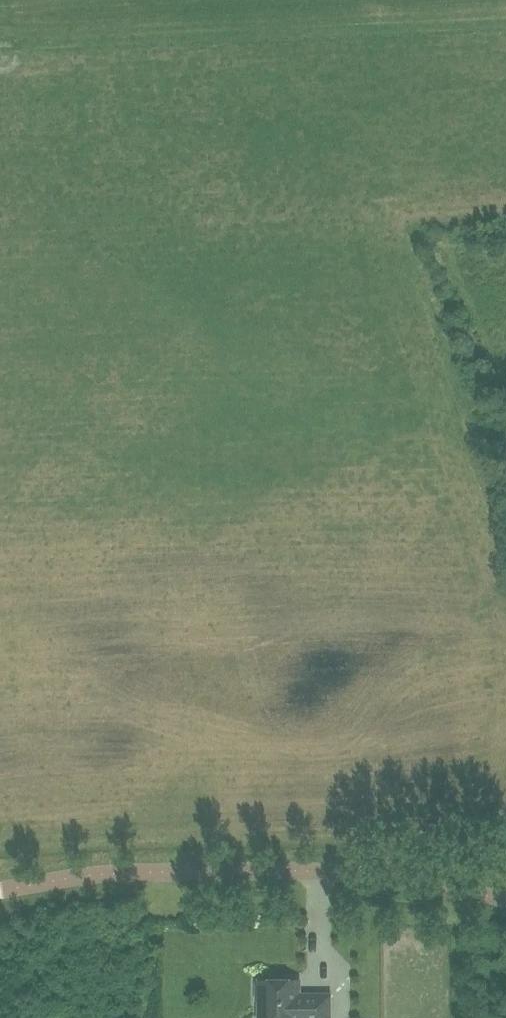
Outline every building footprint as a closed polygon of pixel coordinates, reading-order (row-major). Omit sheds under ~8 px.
[(330,995),(300,995),(295,990),(295,980),(260,980),(260,983),(257,985),(257,998),(260,999),(260,1017),(329,1017),(330,995)]
